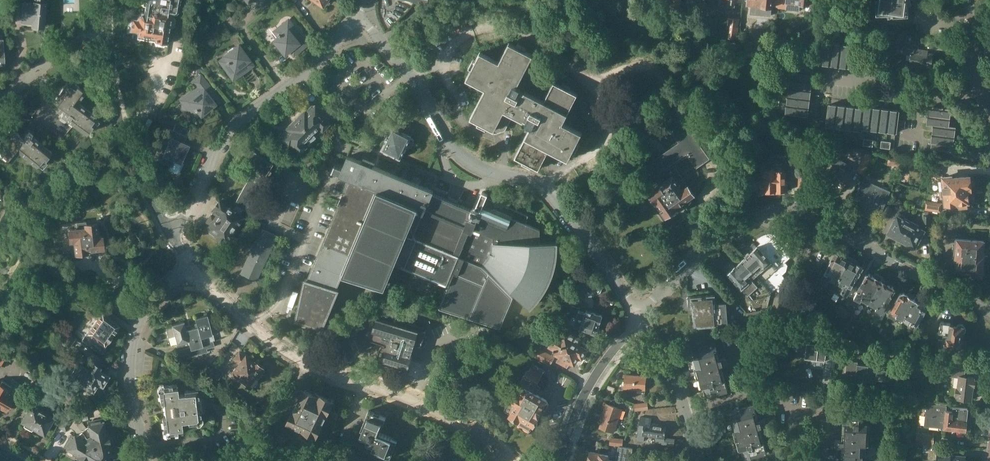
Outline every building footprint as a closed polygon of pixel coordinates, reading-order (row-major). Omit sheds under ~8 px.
[(22,21),(32,22),(32,26),(33,26),(33,25),(42,26),(42,27),(43,27),(45,3),(46,3),(47,0),(33,0),(32,3),(23,2),(22,21)] [(140,13),(138,14),(138,15),(129,13),(126,31),(138,33),(137,34),(138,34),(137,38),(156,41),(155,44),(164,46),(164,42),(166,43),(169,27),(172,27),(174,25),(175,19),(173,16),(170,16),(171,12),(176,13),(178,0),(147,0),(144,12),(141,12),(140,13)] [(747,4),(751,4),(750,14),(755,14),(771,16),(772,6),(773,0),(747,0),(747,4)] [(772,6),(785,8),(799,9),(800,3),(813,5),(813,0),(773,0),(772,6)] [(876,13),(876,15),(893,14),(893,17),(908,16),(908,0),(876,0),(876,13)] [(727,31),(726,38),(736,39),(738,18),(728,17),(728,22),(730,22),(729,31),(727,31)] [(293,47),(297,52),(307,44),(288,20),(274,31),(275,32),(276,31),(278,34),(277,35),(278,36),(274,40),(284,54),(293,47)] [(898,34),(897,46),(910,47),(910,52),(908,52),(908,55),(911,56),(909,66),(918,68),(918,67),(931,68),(932,65),(933,58),(932,58),(933,54),(925,53),(925,50),(918,49),(919,41),(913,40),(913,36),(898,34)] [(504,125),(505,122),(509,124),(513,115),(520,118),(523,120),(524,119),(526,120),(525,122),(526,126),(530,127),(515,156),(523,161),(522,163),(531,168),(532,165),(539,169),(549,150),(568,160),(572,151),(575,153),(580,144),(577,142),(582,132),(563,122),(578,93),(570,89),(571,87),(562,82),(561,84),(554,81),(544,100),(531,94),(525,90),(524,91),(522,90),(523,89),(522,85),(518,83),(533,54),(525,50),(526,47),(517,43),(516,45),(509,42),(499,61),(480,51),(476,59),(473,58),(468,67),(471,68),(466,79),(485,88),(470,117),(478,122),(477,124),(486,129),(488,125),(493,128),(493,129),(494,129),(495,128),(503,126),(504,126),(504,125)] [(824,42),(821,64),(831,65),(833,43),(824,42)] [(833,43),(831,65),(840,66),(842,45),(833,43)] [(233,79),(241,73),(252,65),(248,59),(247,60),(245,57),(246,56),(238,45),(224,56),(228,61),(226,62),(223,65),(233,79)] [(842,45),(840,66),(848,67),(851,46),(842,45)] [(851,46),(848,67),(857,68),(858,55),(859,48),(859,47),(851,46)] [(792,60),(791,69),(813,72),(814,63),(792,60)] [(196,73),(202,68),(197,62),(191,67),(196,73)] [(791,69),(790,78),(812,80),(813,72),(791,69)] [(201,114),(213,105),(215,103),(209,95),(213,92),(200,75),(193,81),(197,86),(180,100),(192,114),(192,113),(192,112),(195,110),(195,111),(197,109),(201,114)] [(790,78),(789,86),(811,89),(812,80),(790,78)] [(34,122),(50,137),(58,144),(74,124),(86,134),(92,125),(90,124),(96,115),(77,102),(85,92),(76,86),(75,88),(67,82),(53,101),(46,96),(31,116),(33,118),(31,120),(34,122)] [(789,86),(788,95),(809,98),(811,89),(789,86)] [(788,95),(787,104),(808,107),(809,98),(788,95)] [(758,103),(756,113),(764,114),(766,104),(758,103)] [(787,104),(786,113),(807,115),(808,107),(787,104)] [(826,126),(835,127),(838,105),(829,104),(827,121),(826,126)] [(294,119),(310,135),(315,131),(318,134),(329,123),(319,114),(320,113),(321,113),(321,112),(320,111),(321,111),(320,110),(320,109),(318,106),(315,106),(314,105),(306,113),(304,110),(301,113),(302,114),(299,116),(298,116),(296,118),(294,119)] [(337,105),(331,111),(336,116),(342,110),(337,105)] [(838,105),(835,127),(844,128),(847,106),(838,105)] [(847,106),(844,128),(853,129),(855,108),(847,106)] [(929,106),(928,115),(950,117),(951,109),(929,106)] [(864,109),(861,128),(862,128),(870,129),(872,108),(864,107),(863,109),(864,109)] [(855,108),(853,129),(861,130),(862,128),(861,128),(864,109),(863,109),(855,108)] [(872,108),(870,129),(879,130),(881,109),(872,108)] [(881,109),(879,130),(887,131),(890,110),(881,109)] [(890,110),(887,131),(896,132),(899,111),(890,110)] [(928,115),(927,124),(934,125),(934,124),(948,126),(950,117),(928,115)] [(695,165),(699,163),(701,165),(710,159),(681,117),(667,126),(679,143),(636,173),(645,186),(655,179),(659,185),(649,191),(657,203),(666,216),(667,215),(667,216),(670,215),(674,212),(676,209),(677,208),(676,207),(680,204),(681,206),(682,206),(682,207),(683,207),(684,207),(685,207),(689,205),(691,203),(692,202),(692,201),(692,200),(690,197),(694,194),(689,186),(687,187),(686,184),(680,188),(679,187),(686,182),(676,168),(670,173),(673,176),(664,182),(660,175),(688,155),(695,165)] [(306,139),(310,135),(294,119),(294,120),(292,122),(291,124),(289,126),(288,126),(286,128),(288,130),(280,138),(282,140),(281,140),(282,140),(281,142),(284,145),(286,145),(287,145),(287,146),(289,144),(298,153),(309,142),(306,139)] [(34,122),(22,137),(11,128),(0,142),(0,149),(4,152),(2,154),(11,161),(19,151),(36,166),(43,158),(45,160),(51,152),(44,145),(50,137),(34,122)] [(386,141),(382,149),(400,158),(406,145),(409,146),(412,146),(414,141),(413,138),(411,136),(411,135),(402,131),(404,126),(396,122),(394,127),(393,127),(389,135),(388,135),(385,141),(386,141)] [(934,125),(933,133),(954,136),(955,127),(948,126),(934,124),(934,125)] [(168,130),(156,158),(171,165),(168,171),(177,176),(183,163),(180,162),(186,148),(185,149),(183,147),(184,144),(182,144),(178,142),(180,136),(168,130)] [(933,133),(931,142),(932,142),(936,143),(941,143),(946,144),(950,144),(953,145),(954,136),(933,133)] [(235,225),(242,216),(240,215),(243,209),(246,211),(253,198),(257,201),(263,190),(259,188),(265,176),(268,178),(271,172),(269,171),(273,164),(247,147),(239,160),(260,174),(258,177),(252,174),(234,204),(236,205),(233,210),(219,200),(214,208),(215,209),(208,219),(212,222),(208,226),(209,229),(218,235),(218,236),(218,237),(218,238),(219,238),(219,239),(220,239),(221,240),(222,240),(223,240),(223,239),(225,240),(226,238),(230,241),(232,240),(235,236),(234,234),(231,232),(232,230),(235,225)] [(862,174),(872,155),(867,152),(857,171),(862,174)] [(306,278),(297,318),(323,327),(339,289),(337,288),(338,286),(339,282),(343,272),(358,277),(363,279),(386,286),(388,280),(396,262),(402,264),(443,281),(450,284),(440,308),(459,314),(500,328),(513,297),(514,297),(516,294),(529,307),(531,305),(537,299),(542,293),(546,286),(549,280),(552,273),(554,265),(556,258),(557,250),(557,243),(541,242),(541,229),(526,222),(529,215),(487,198),(488,194),(482,191),(476,206),(475,208),(473,207),(472,209),(457,203),(458,201),(453,198),(447,196),(446,198),(432,192),(433,191),(349,155),(344,167),(337,164),(337,163),(336,163),(333,169),(351,177),(308,279),(306,278)] [(819,174),(844,187),(852,172),(849,171),(852,166),(834,156),(831,162),(827,168),(823,166),(819,174)] [(889,156),(889,160),(888,164),(901,166),(902,157),(889,156)] [(803,157),(801,169),(809,171),(812,159),(803,157)] [(765,191),(787,191),(787,181),(785,181),(785,179),(786,179),(786,171),(785,171),(785,164),(776,164),(776,169),(765,169),(765,177),(765,182),(761,182),(761,191),(765,191)] [(924,173),(939,175),(940,168),(925,166),(924,173)] [(952,177),(943,177),(942,178),(940,178),(941,183),(938,183),(939,192),(967,189),(971,189),(969,176),(952,178),(952,177)] [(872,181),(871,183),(870,185),(863,182),(858,194),(859,194),(855,204),(865,208),(862,213),(866,215),(867,215),(873,218),(878,207),(882,209),(890,191),(878,186),(879,184),(878,182),(874,180),(872,181)] [(968,202),(967,189),(939,192),(939,198),(942,198),(943,204),(945,204),(956,203),(958,203),(958,207),(968,206),(967,202),(968,202)] [(886,201),(885,205),(881,215),(888,218),(892,207),(892,206),(896,207),(897,204),(886,201)] [(926,201),(925,208),(938,211),(939,204),(926,201)] [(105,218),(116,213),(114,207),(102,212),(105,218)] [(911,223),(910,223),(904,220),(905,218),(903,217),(902,218),(897,216),(887,235),(893,239),(894,237),(901,240),(911,223)] [(911,223),(901,240),(917,248),(920,243),(918,241),(924,230),(919,227),(920,226),(919,226),(919,225),(912,221),(910,223),(911,223)] [(69,229),(70,238),(70,241),(75,240),(76,253),(80,252),(87,252),(88,252),(88,249),(103,247),(104,247),(103,240),(102,234),(98,234),(97,232),(97,225),(96,223),(95,224),(89,224),(86,225),(86,222),(77,222),(76,222),(77,228),(69,229)] [(261,228),(241,273),(256,280),(277,235),(261,228)] [(751,253),(743,260),(771,291),(775,288),(778,291),(783,286),(780,283),(784,280),(784,279),(785,279),(782,275),(786,271),(788,265),(789,263),(786,260),(791,256),(791,254),(791,252),(791,250),(791,249),(790,248),(790,247),(790,246),(789,244),(788,243),(787,241),(785,239),(784,238),(782,236),(780,236),(780,235),(771,233),(770,233),(767,234),(765,234),(764,235),(762,235),(761,236),(759,237),(758,238),(757,239),(761,243),(758,245),(755,243),(753,243),(748,247),(748,249),(751,253)] [(982,255),(984,241),(956,238),(954,258),(957,258),(956,270),(968,271),(968,269),(973,270),(972,275),(982,276),(984,255),(982,255)] [(15,251),(0,243),(0,276),(15,251)] [(836,282),(850,256),(842,252),(841,255),(834,251),(831,253),(829,256),(830,260),(831,260),(825,271),(821,270),(817,278),(827,283),(829,279),(836,282)] [(859,261),(850,256),(836,282),(844,287),(842,290),(851,295),(855,288),(852,286),(856,279),(858,275),(859,275),(861,272),(862,271),(861,271),(863,267),(857,264),(859,261)] [(771,291),(743,260),(736,267),(732,263),(730,263),(725,268),(725,270),(728,273),(727,273),(728,274),(727,274),(728,275),(729,275),(741,288),(742,288),(752,299),(766,296),(771,291)] [(72,270),(80,276),(84,272),(76,265),(72,270)] [(870,302),(883,277),(875,272),(873,276),(869,273),(866,274),(863,280),(859,288),(856,286),(855,288),(851,295),(849,298),(859,304),(862,298),(870,302)] [(59,276),(50,288),(58,294),(67,283),(59,276)] [(885,313),(890,304),(888,302),(894,290),(893,286),(889,284),(891,281),(883,277),(870,302),(877,306),(873,315),(881,320),(885,313)] [(76,297),(81,290),(71,282),(66,290),(76,297)] [(589,285),(583,282),(574,297),(581,301),(589,285)] [(806,295),(796,291),(795,304),(806,304),(806,295)] [(893,305),(890,304),(885,313),(895,318),(895,317),(901,321),(916,296),(909,292),(907,294),(904,292),(900,293),(893,305)] [(694,327),(718,325),(728,324),(726,303),(716,303),(715,295),(688,297),(686,298),(687,306),(688,308),(692,307),(693,319),(694,318),(694,327)] [(916,296),(901,321),(902,321),(904,319),(910,322),(908,325),(918,331),(923,323),(919,320),(927,308),(925,305),(922,303),(923,300),(916,296)] [(573,305),(570,315),(572,316),(570,323),(571,324),(592,331),(592,334),(596,335),(599,334),(600,329),(598,329),(602,315),(587,310),(586,312),(579,310),(580,308),(573,305)] [(761,309),(747,313),(755,321),(761,320),(766,320),(767,310),(761,309)] [(97,319),(82,340),(100,353),(104,352),(106,349),(106,344),(105,344),(108,340),(110,337),(119,325),(102,313),(101,313),(97,310),(93,316),(97,319)] [(380,348),(376,361),(377,361),(407,370),(405,377),(406,377),(413,354),(411,353),(414,343),(418,344),(419,345),(420,344),(421,344),(422,344),(422,343),(423,342),(427,330),(426,329),(396,320),(398,313),(397,313),(395,320),(372,313),(370,312),(364,334),(364,335),(364,336),(364,337),(365,337),(365,338),(366,338),(384,343),(384,344),(385,344),(385,346),(384,345),(383,345),(382,346),(381,346),(381,347),(380,347),(380,348)] [(755,321),(747,313),(743,323),(755,328),(763,326),(761,320),(755,321)] [(194,319),(196,328),(201,344),(212,341),(214,341),(212,335),(211,335),(210,328),(215,326),(213,318),(208,320),(206,316),(194,319)] [(951,323),(943,322),(940,321),(939,333),(943,333),(942,339),(938,338),(937,349),(941,349),(950,350),(951,350),(952,350),(952,349),(960,350),(960,349),(965,349),(966,341),(962,340),(962,339),(961,339),(962,334),(963,333),(964,333),(965,332),(965,331),(965,330),(966,329),(966,328),(966,327),(965,326),(964,325),(963,324),(961,324),(960,324),(959,324),(958,324),(957,325),(956,326),(950,325),(951,323)] [(177,351),(178,350),(189,348),(185,331),(183,322),(171,325),(172,328),(166,329),(168,338),(174,337),(176,344),(175,345),(177,351)] [(201,344),(196,328),(185,331),(189,348),(178,350),(180,356),(188,354),(189,357),(206,352),(205,349),(214,347),(212,341),(201,344)] [(68,348),(76,338),(65,330),(57,340),(68,348)] [(930,336),(920,331),(910,347),(916,351),(917,349),(921,351),(930,336)] [(566,364),(568,365),(570,361),(574,363),(579,355),(582,357),(586,349),(584,348),(587,344),(567,333),(564,338),(557,333),(550,346),(554,349),(554,350),(555,351),(556,350),(557,351),(556,353),(561,356),(559,360),(560,360),(560,361),(560,362),(561,362),(561,363),(562,363),(562,364),(563,364),(564,364),(565,364),(566,364)] [(871,338),(867,347),(873,347),(877,341),(871,338)] [(821,388),(823,388),(833,389),(835,370),(836,357),(826,356),(827,344),(812,343),(812,345),(810,345),(811,341),(810,341),(809,343),(794,341),(793,349),(797,349),(796,355),(805,356),(804,358),(810,359),(809,367),(823,369),(821,388)] [(698,347),(694,348),(697,357),(694,358),(702,387),(705,387),(707,396),(728,390),(725,380),(721,364),(727,363),(726,357),(720,359),(718,353),(715,342),(702,346),(702,343),(701,343),(702,346),(698,347)] [(554,357),(546,353),(540,349),(536,356),(550,364),(554,357)] [(230,364),(232,365),(235,368),(232,373),(242,380),(241,382),(244,384),(247,384),(248,385),(255,376),(256,377),(260,377),(263,372),(263,369),(261,368),(261,367),(245,355),(245,356),(239,351),(233,359),(233,360),(230,364)] [(3,353),(0,359),(0,363),(5,366),(10,357),(3,353)] [(74,361),(66,374),(74,379),(73,379),(75,380),(75,383),(79,385),(82,384),(93,390),(93,389),(94,389),(95,389),(95,388),(96,388),(96,387),(97,387),(97,386),(97,385),(97,384),(97,383),(98,382),(102,385),(108,375),(98,369),(99,367),(93,363),(92,363),(86,359),(82,357),(78,363),(74,361)] [(857,364),(858,362),(847,361),(845,374),(856,375),(855,380),(876,382),(876,379),(889,381),(889,376),(890,376),(891,370),(871,367),(871,365),(857,364)] [(971,400),(972,397),(973,397),(973,396),(974,395),(974,394),(974,393),(974,392),(974,391),(974,390),(974,389),(973,388),(973,385),(974,380),(974,377),(964,376),(965,374),(966,368),(941,365),(940,372),(946,372),(946,374),(959,376),(958,388),(957,388),(956,395),(957,395),(957,398),(971,400)] [(208,367),(201,378),(206,381),(213,370),(208,367)] [(516,404),(509,415),(519,421),(519,420),(520,421),(518,424),(530,431),(533,425),(533,426),(539,416),(539,415),(542,410),(543,410),(546,410),(549,404),(548,401),(546,401),(547,400),(536,393),(540,387),(537,385),(541,378),(541,377),(543,374),(542,374),(531,367),(529,371),(528,370),(525,375),(524,375),(523,377),(519,384),(516,383),(511,391),(517,394),(513,401),(516,404)] [(223,373),(215,368),(206,382),(214,387),(223,373)] [(843,371),(835,370),(833,389),(841,390),(843,371)] [(39,373),(33,384),(41,389),(46,381),(45,381),(47,377),(39,373)] [(625,387),(645,388),(646,382),(648,383),(648,377),(646,377),(646,375),(626,374),(625,387)] [(22,384),(14,380),(11,386),(2,380),(0,384),(0,406),(7,410),(22,384)] [(160,403),(164,403),(165,418),(162,418),(164,430),(168,429),(169,434),(183,432),(181,422),(188,421),(188,424),(197,423),(196,419),(201,418),(200,414),(205,413),(203,397),(198,398),(197,389),(184,390),(185,394),(178,394),(177,384),(163,386),(164,391),(159,391),(160,403)] [(288,420),(287,421),(289,422),(288,423),(289,424),(290,422),(304,429),(304,431),(305,429),(316,434),(315,436),(316,435),(318,436),(318,435),(316,434),(321,424),(323,424),(322,423),(327,412),(329,413),(327,412),(332,401),(334,402),(332,401),(333,399),(332,400),(317,393),(318,390),(308,385),(301,399),(298,398),(298,399),(300,399),(295,410),(293,409),(293,410),(294,411),(289,421),(288,420)] [(51,394),(41,389),(31,405),(25,416),(25,417),(23,421),(26,422),(24,426),(32,431),(34,427),(44,433),(53,417),(41,410),(51,394)] [(636,410),(647,409),(647,410),(648,409),(647,402),(646,402),(647,402),(635,403),(636,410)] [(613,432),(622,409),(606,403),(603,414),(604,414),(599,427),(613,432)] [(946,410),(946,409),(947,405),(927,403),(924,425),(944,427),(945,410),(946,410)] [(736,409),(733,410),(736,419),(733,420),(741,449),(743,449),(746,458),(767,452),(764,442),(760,427),(766,425),(765,419),(758,421),(756,415),(757,415),(754,404),(751,405),(748,406),(740,408),(740,405),(739,405),(740,408),(736,409)] [(950,410),(946,409),(946,410),(945,410),(944,427),(946,430),(951,430),(953,429),(966,430),(966,429),(970,429),(971,422),(967,421),(967,420),(968,420),(968,417),(967,416),(968,408),(953,407),(951,407),(950,410)] [(68,412),(73,419),(75,421),(87,419),(84,408),(68,412)] [(386,417),(369,410),(361,428),(363,429),(360,437),(367,440),(368,443),(374,445),(372,450),(391,457),(398,440),(380,432),(386,417)] [(73,419),(68,412),(59,427),(66,431),(73,419)] [(835,445),(842,446),(842,452),(841,460),(863,460),(863,454),(866,454),(867,424),(865,424),(865,414),(843,413),(843,424),(842,440),(836,439),(835,445)] [(644,435),(655,436),(654,442),(672,445),(673,439),(665,438),(667,425),(651,423),(652,418),(640,416),(637,440),(644,441),(644,435)] [(886,416),(875,416),(875,424),(881,425),(881,426),(885,427),(886,416)] [(76,425),(105,460),(106,460),(107,460),(108,459),(108,457),(109,456),(109,455),(110,454),(110,452),(110,451),(110,450),(109,448),(112,447),(111,443),(111,442),(113,441),(112,436),(110,436),(110,435),(109,435),(108,431),(106,431),(104,424),(98,425),(97,420),(87,422),(89,426),(86,428),(82,423),(80,424),(79,422),(76,425)] [(76,425),(75,425),(76,427),(74,428),(78,434),(75,435),(72,433),(64,447),(75,454),(74,455),(78,458),(78,460),(79,460),(105,460),(76,425)] [(916,433),(916,439),(916,443),(933,443),(934,433),(916,433)] [(623,439),(611,438),(611,437),(610,437),(609,445),(610,445),(610,444),(622,446),(623,439)] [(926,451),(929,452),(929,458),(937,458),(937,460),(966,460),(966,459),(964,458),(965,456),(935,454),(936,445),(926,445),(926,451)] [(633,448),(618,446),(616,460),(608,459),(609,455),(601,453),(596,452),(590,451),(589,455),(588,460),(631,460),(633,448)]
